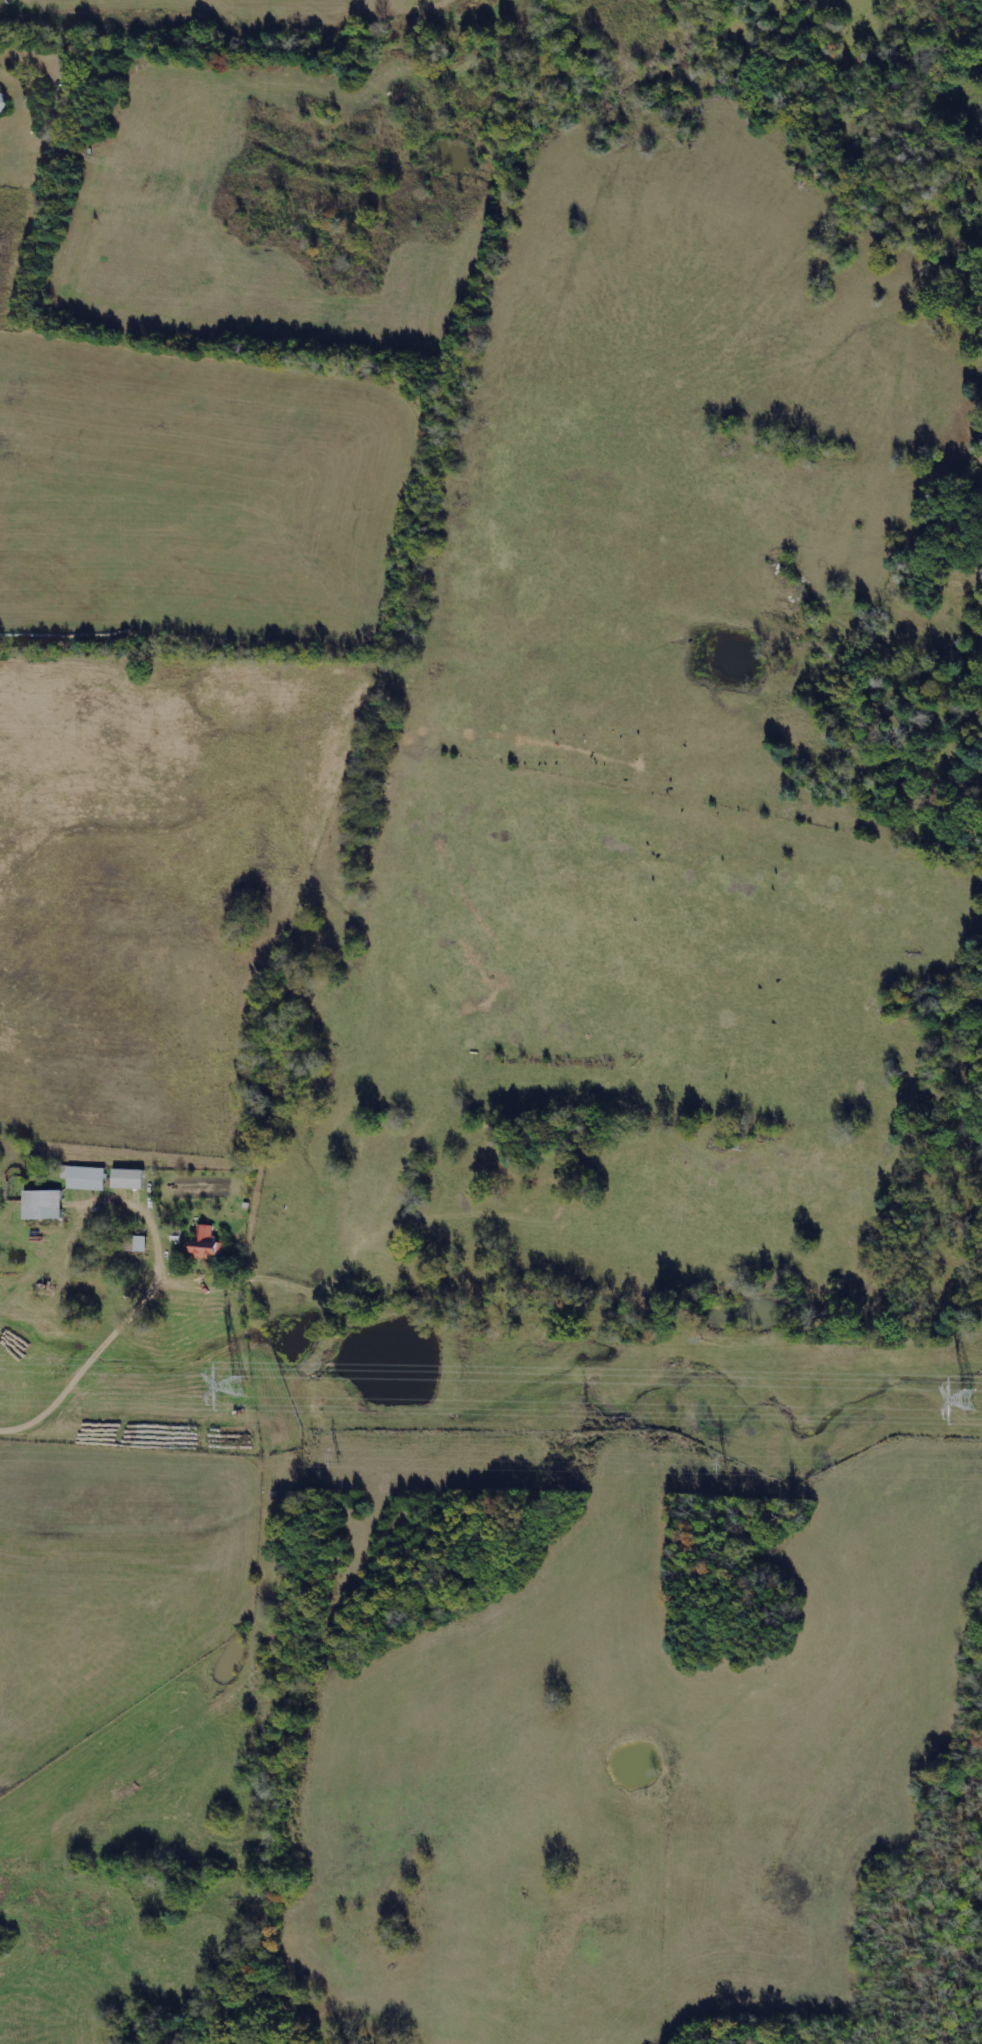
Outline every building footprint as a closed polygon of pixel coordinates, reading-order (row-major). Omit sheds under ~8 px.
[(69,1188),(106,1189),(107,1168),(63,1166),(63,1178),(69,1178),(69,1188)] [(114,1188),(145,1188),(146,1170),(114,1169),(114,1188)] [(63,1219),(63,1190),(25,1191),(25,1219),(63,1219)] [(215,1226),(199,1224),(195,1256),(210,1258),(210,1253),(224,1255),(225,1243),(213,1241),(215,1226)]
